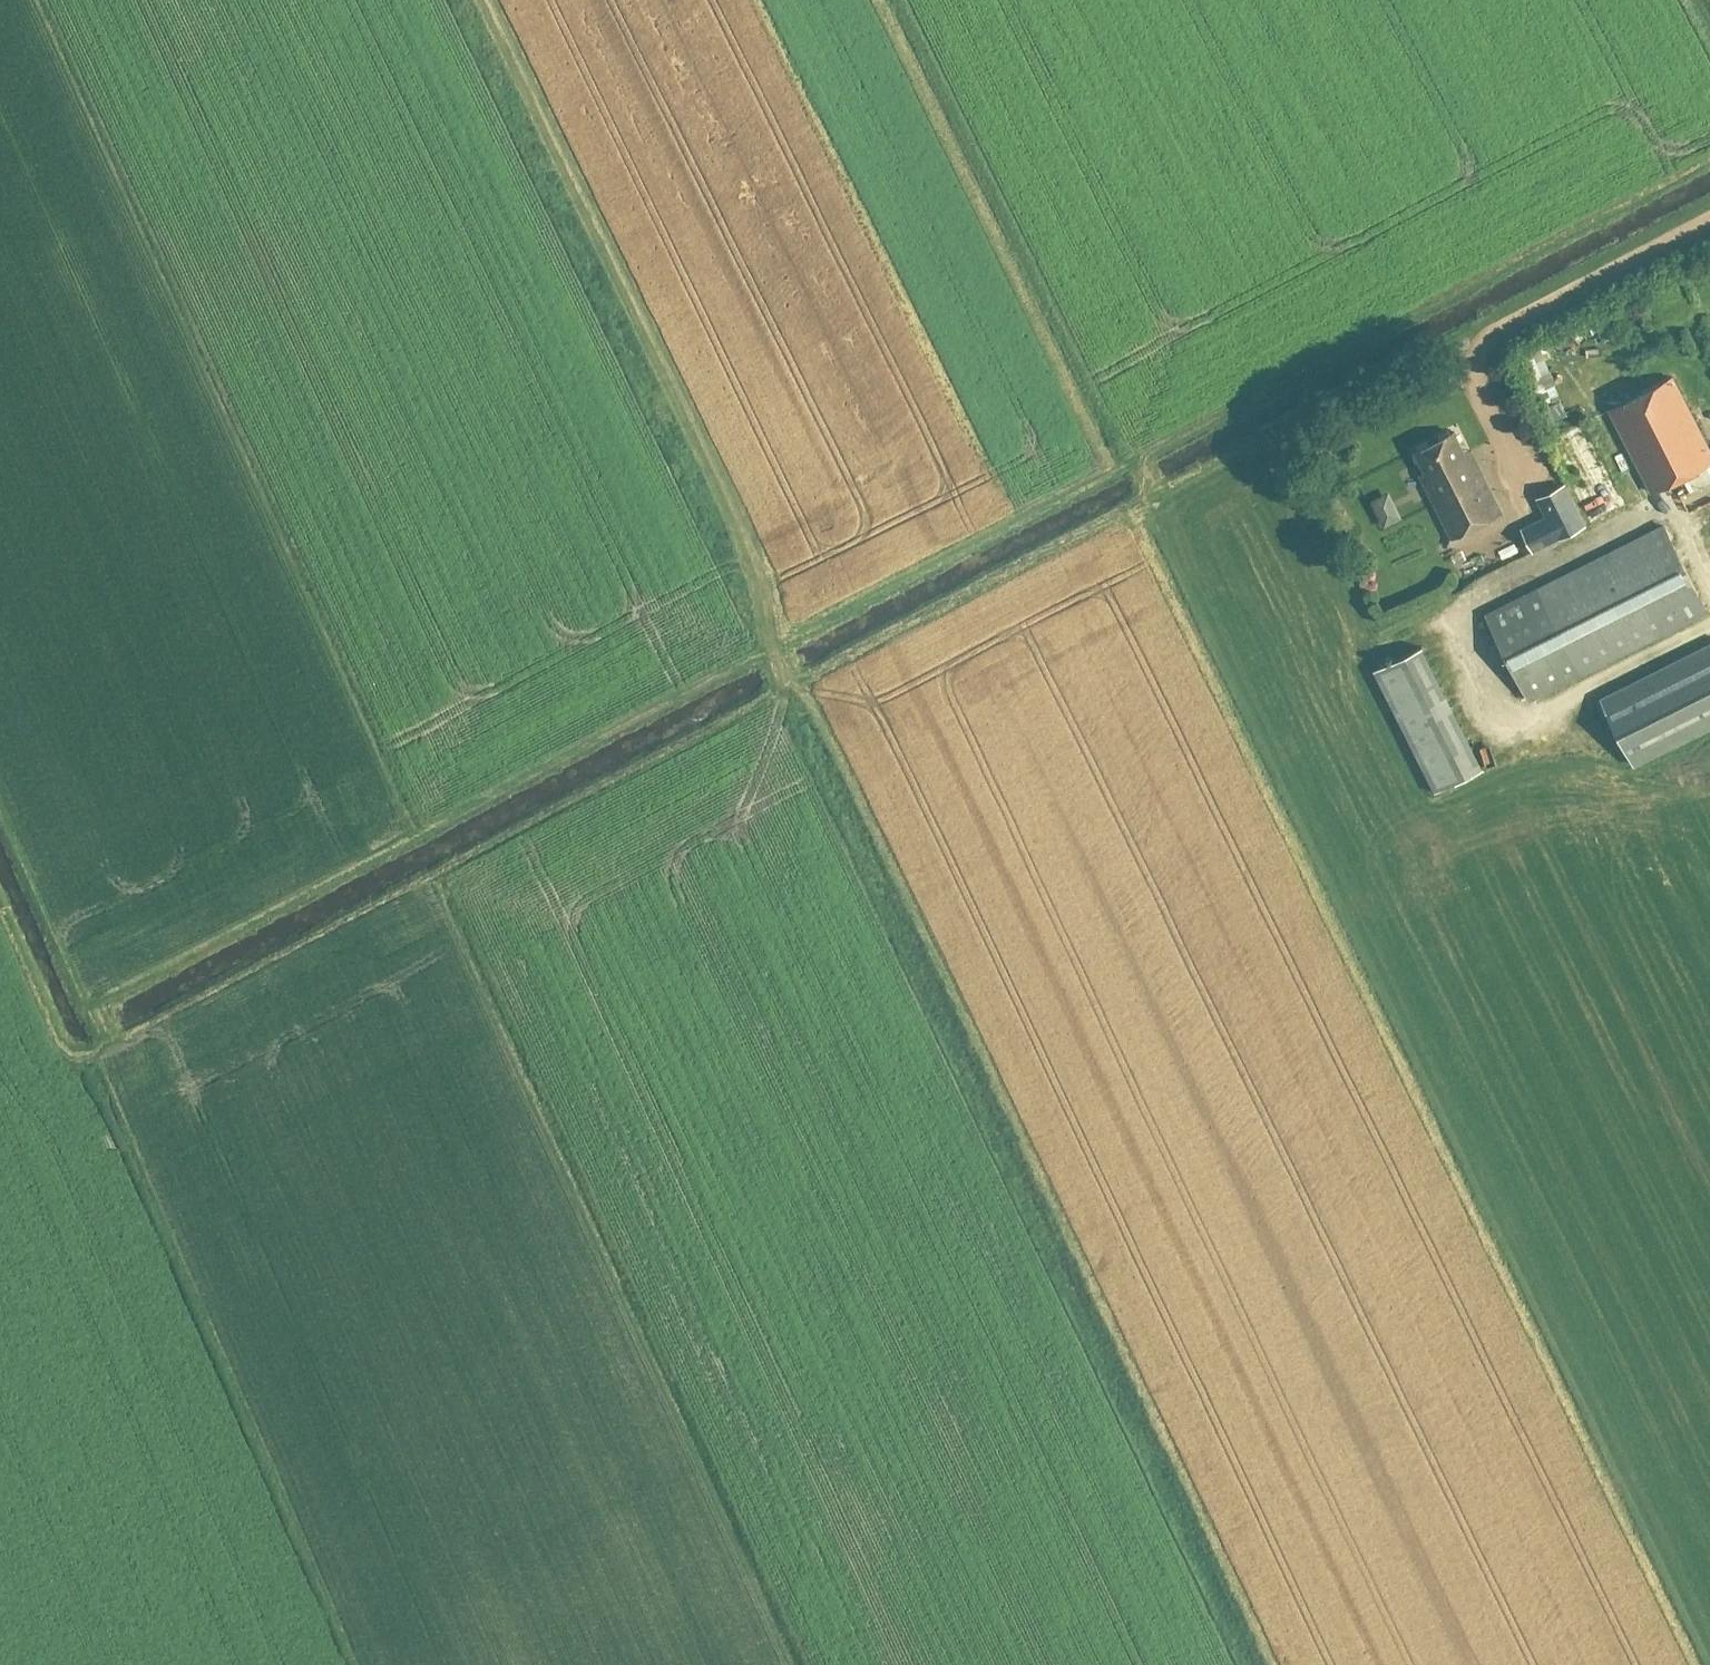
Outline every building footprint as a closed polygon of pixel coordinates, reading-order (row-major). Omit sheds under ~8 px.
[(1537,349),(1521,356),(1529,378),(1546,372),(1537,349)] [(1609,411),(1650,492),(1709,462),(1709,453),(1673,379),(1609,411)] [(1454,432),(1414,452),(1425,475),(1420,478),(1451,539),(1502,513),(1476,464),(1471,466),(1454,432)] [(1563,536),(1583,526),(1563,487),(1544,497),(1553,515),(1563,536)] [(1388,490),(1374,497),(1386,519),(1400,511),(1388,490)] [(1642,508),(1649,519),(1666,508),(1659,497),(1642,508)] [(1485,615),(1528,701),(1705,612),(1662,526),(1485,615)] [(1468,576),(1487,567),(1475,542),(1455,551),(1468,576)] [(1524,579),(1537,571),(1530,559),(1517,567),(1524,579)] [(1599,700),(1632,767),(1709,728),(1709,645),(1599,700)] [(1434,792),(1483,768),(1422,646),(1373,670),(1434,792)]
